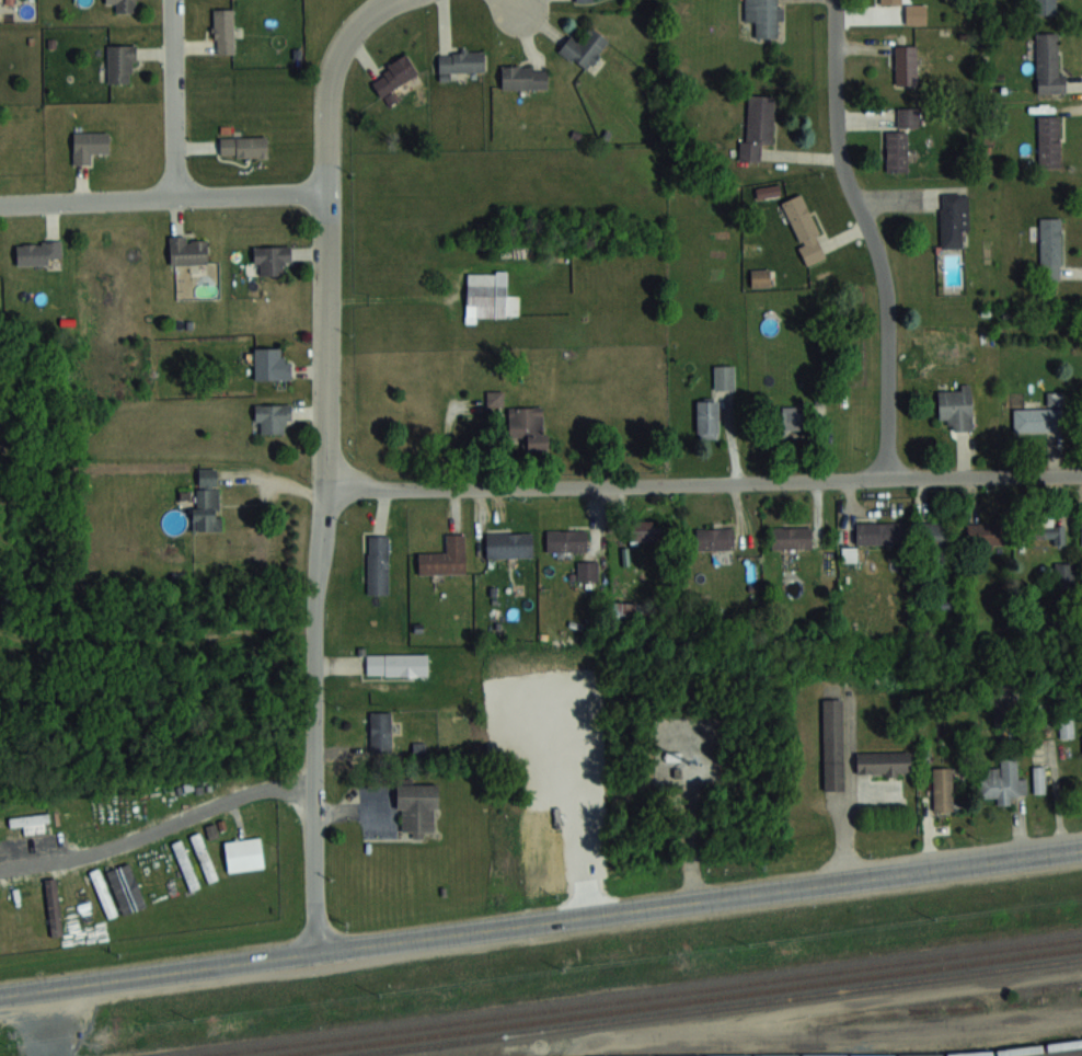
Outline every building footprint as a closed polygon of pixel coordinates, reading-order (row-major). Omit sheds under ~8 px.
[(136,0),(106,0),(106,2),(116,2),(116,12),(136,12),(136,0)] [(756,21),(756,37),(780,37),(780,0),(745,0),(745,21),(756,21)] [(1034,14),(1056,14),(1056,0),(1034,0),(1034,14)] [(926,23),(926,4),(905,4),(905,23),(926,23)] [(234,10),(212,10),(212,55),(234,55),(234,10)] [(580,39),(570,32),(558,51),(587,71),(609,39),(590,26),(580,39)] [(1066,92),(1065,72),(1058,72),(1058,32),(1036,32),(1037,92),(1066,92)] [(917,84),(917,44),(895,44),(895,84),(917,84)] [(134,45),(107,45),(107,83),(134,83),(134,45)] [(484,71),(484,50),(438,50),(438,79),(450,79),(450,71),(484,71)] [(387,104),(396,98),(391,91),(418,72),(405,53),(369,77),(387,104)] [(548,88),(548,65),(501,65),(501,88),(548,88)] [(775,94),(749,94),(747,140),(740,140),(739,160),(760,161),(761,143),(773,143),(775,94)] [(918,107),(898,107),(898,126),(918,126),(918,107)] [(1060,167),(1060,115),(1039,115),(1039,167),(1060,167)] [(908,130),(886,130),(886,171),(908,171),(908,130)] [(109,132),(73,132),(73,164),(92,164),(92,152),(109,152),(109,132)] [(268,136),(220,136),(220,157),(268,157),(268,136)] [(782,201),(807,265),(827,257),(802,193),(782,201)] [(968,193),(941,193),(941,246),(968,246),(968,193)] [(1061,217),(1040,217),(1040,279),(1061,279),(1061,217)] [(207,264),(207,238),(169,238),(169,264),(207,264)] [(16,242),(16,263),(61,263),(61,242),(16,242)] [(284,274),(284,263),(291,263),(291,245),(254,245),(254,274),(284,274)] [(769,285),(769,270),(752,269),(752,285),(769,285)] [(518,315),(518,295),(507,295),(507,270),(466,270),(467,321),(476,321),(476,315),(518,315)] [(291,378),(291,358),(281,358),(281,347),(255,347),(255,378),(291,378)] [(714,388),(734,388),(734,364),(714,364),(714,388)] [(939,420),(950,419),(950,431),(973,429),(971,383),(961,384),(961,388),(938,389),(939,420)] [(487,405),(502,405),(502,390),(487,390),(487,405)] [(698,437),(718,437),(718,397),(698,397),(698,437)] [(291,422),(291,404),(256,404),(256,432),(286,432),(286,422),(291,422)] [(546,406),(509,406),(509,438),(522,438),(523,452),(546,452),(546,406)] [(803,406),(775,406),(775,432),(803,432),(803,406)] [(1013,408),(1013,431),(1063,431),(1063,408),(1013,408)] [(195,530),(219,530),(220,468),(195,467),(195,530)] [(1053,514),(1028,514),(1028,538),(1053,538),(1053,544),(1065,544),(1065,523),(1053,523),(1053,514)] [(628,519),(629,540),(660,540),(659,518),(628,519)] [(952,522),(923,521),(923,566),(951,567),(952,522)] [(1009,545),(1009,521),(968,521),(968,545),(1009,545)] [(856,522),(856,543),(901,543),(901,522),(856,522)] [(812,526),(772,526),(772,548),(812,548),(812,526)] [(696,527),(696,548),(733,548),(733,527),(696,527)] [(586,529),(547,529),(547,550),(586,550),(586,529)] [(532,532),(486,532),(486,557),(532,557),(532,532)] [(466,572),(466,533),(445,533),(445,552),(418,552),(418,572),(466,572)] [(389,534),(368,534),(368,593),(389,593),(389,534)] [(578,560),(578,580),(597,580),(597,560),(578,560)] [(636,602),(611,602),(611,619),(636,619),(636,602)] [(428,653),(367,653),(367,674),(428,674),(428,653)] [(840,791),(820,791),(819,700),(839,699),(840,791)] [(371,750),(391,750),(391,711),(371,711),(371,750)] [(1074,719),(1060,719),(1060,736),(1074,736),(1074,719)] [(857,773),(910,773),(910,752),(857,752),(857,773)] [(1000,757),(1000,767),(979,768),(980,797),(998,796),(998,805),(1014,804),(1013,794),(1028,794),(1027,777),(1018,777),(1018,757),(1000,757)] [(1034,792),(1045,792),(1045,765),(1034,765),(1034,792)] [(953,811),(953,767),(933,767),(933,811),(953,811)] [(430,808),(430,831),(419,831),(419,838),(410,838),(410,831),(399,831),(399,808),(393,808),(393,784),(435,784),(435,808),(430,808)] [(190,835),(210,881),(219,876),(199,831),(190,835)] [(260,868),(225,872),(220,841),(256,837),(260,868)] [(172,842),(191,889),(201,885),(181,838),(172,842)]
